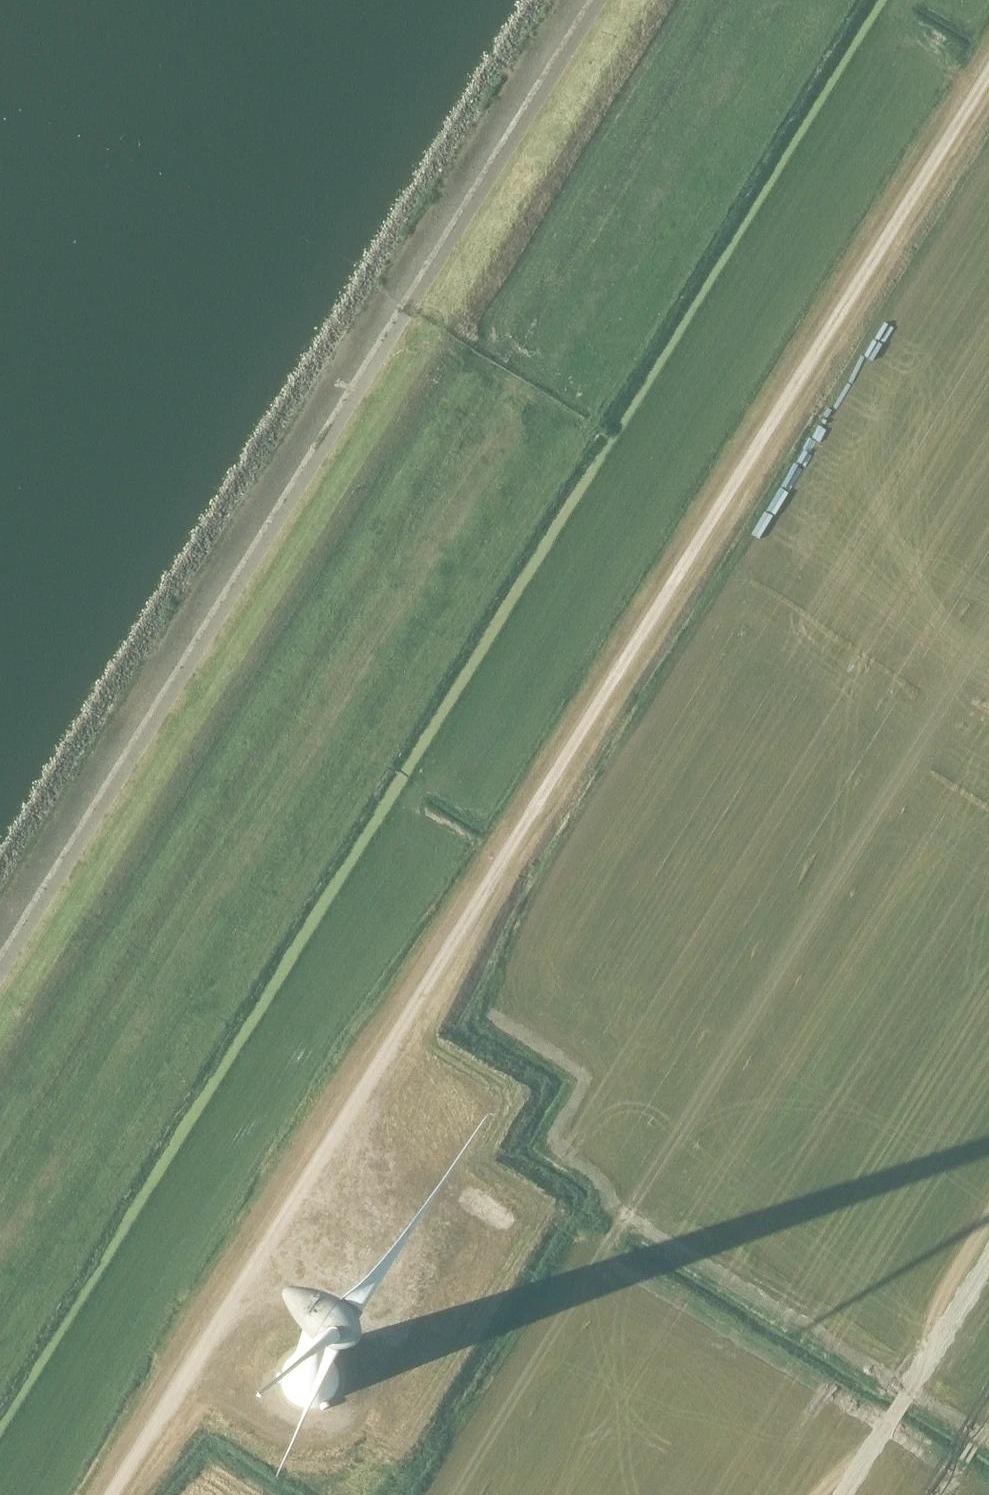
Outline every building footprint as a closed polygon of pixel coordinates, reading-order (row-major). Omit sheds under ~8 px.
[(279,1368),(277,1377),(279,1386),(283,1395),(289,1402),(297,1407),(306,1410),(315,1410),(324,1407),(332,1402),(338,1395),(342,1386),(343,1377),(342,1368),(338,1359),(332,1352),(324,1347),(315,1344),(306,1344),(297,1347),(289,1352),(283,1359),(279,1368)]
